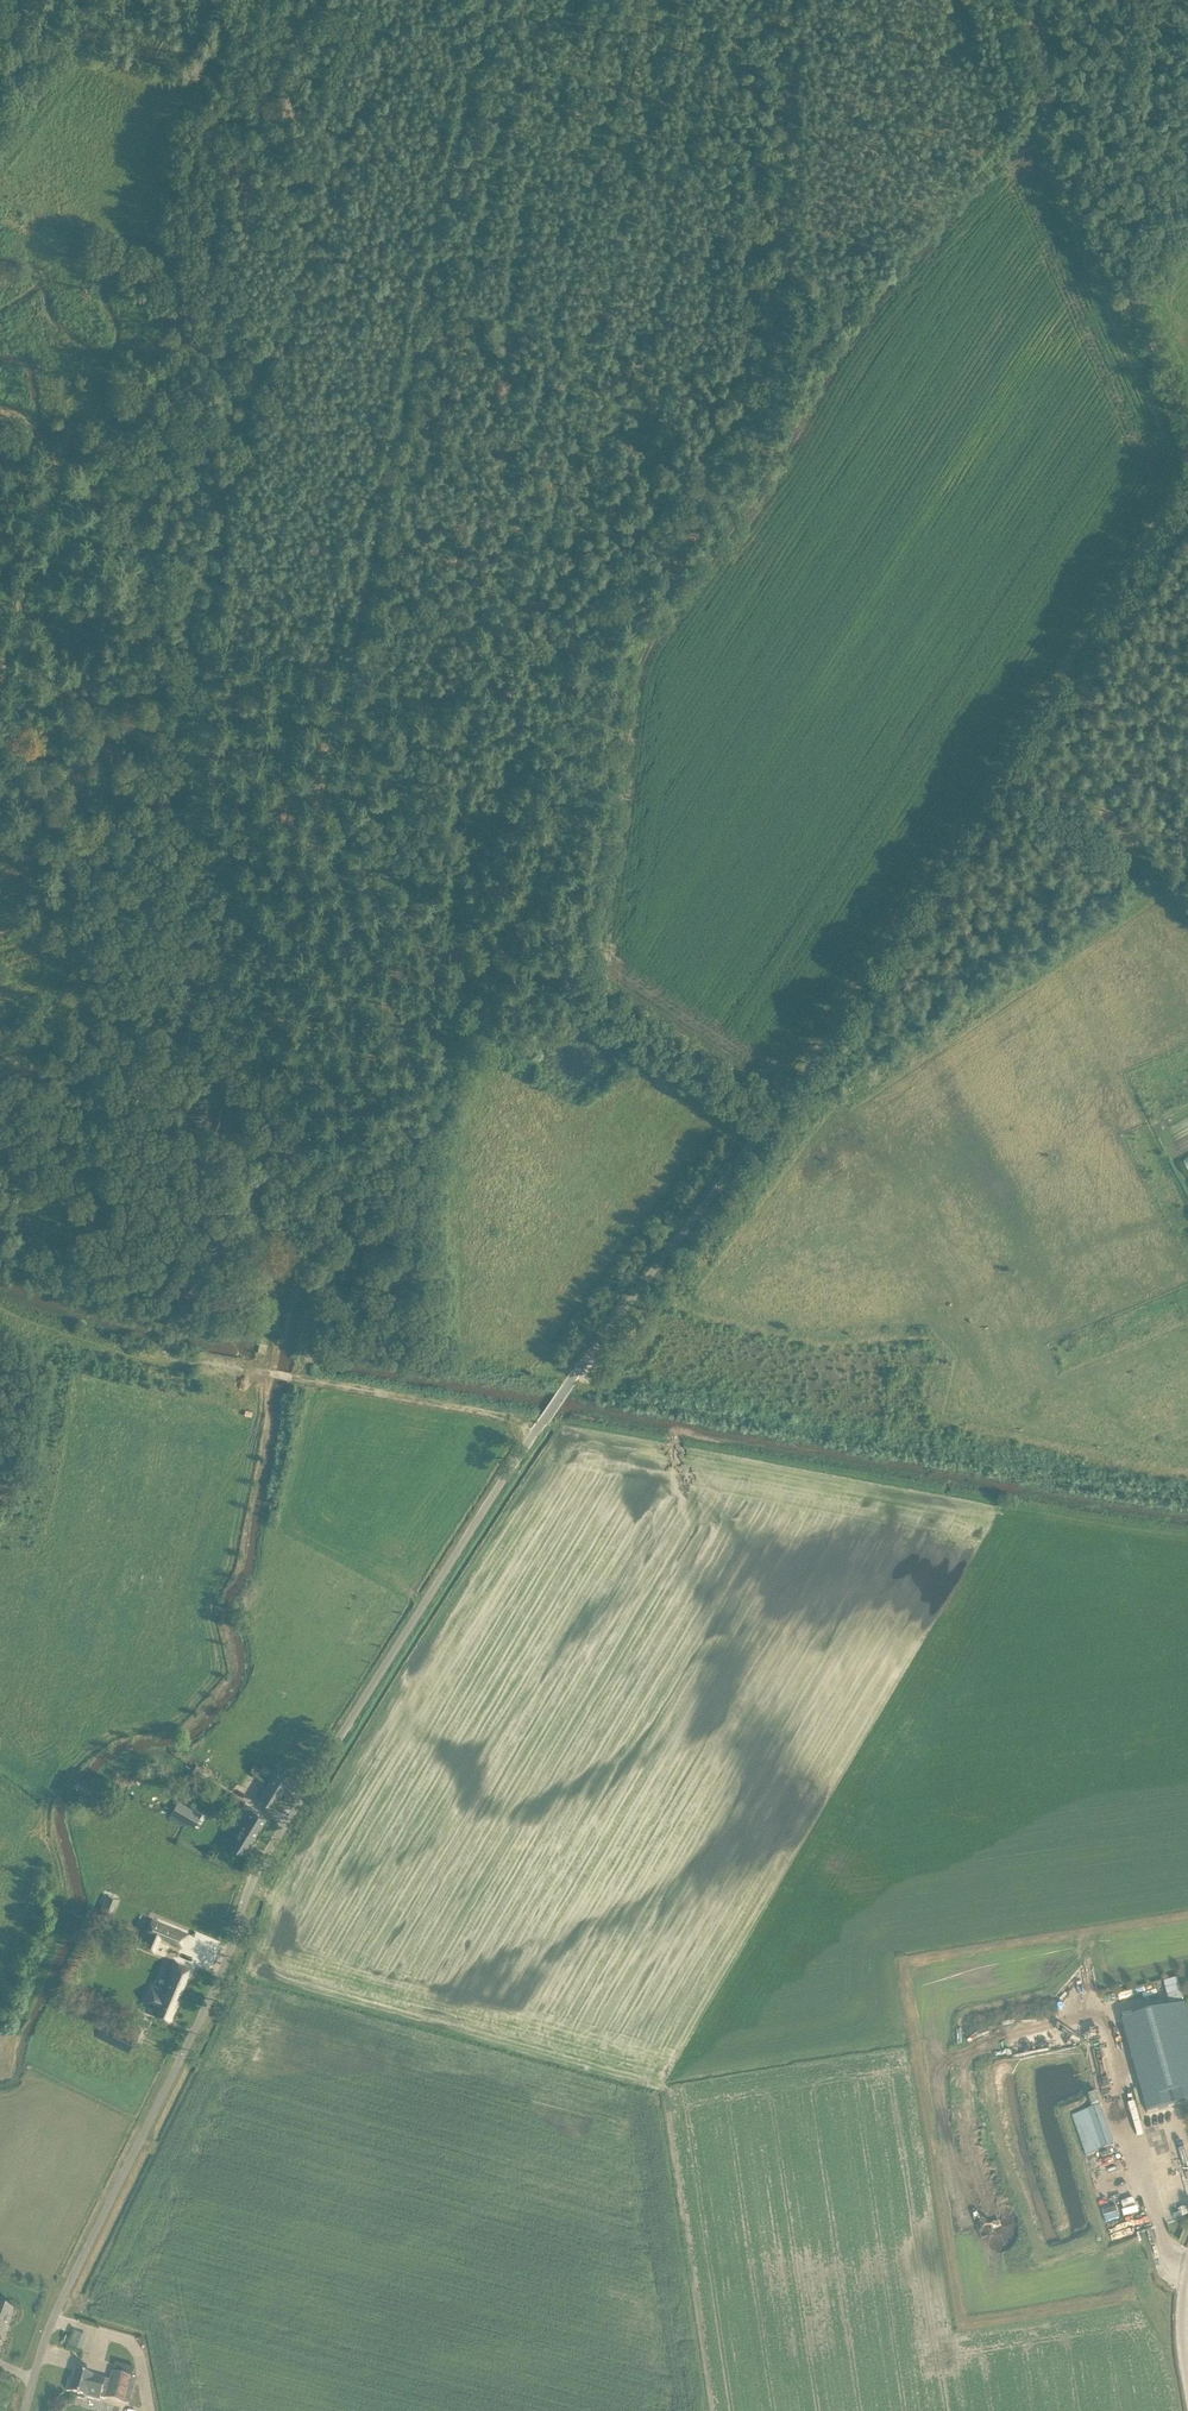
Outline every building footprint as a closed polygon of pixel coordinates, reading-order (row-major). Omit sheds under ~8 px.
[(255,1763),(251,1770),(256,1774),(260,1767),(255,1763)] [(197,1772),(212,1781),(215,1777),(196,1764),(191,1771),(196,1774),(197,1772)] [(259,1797),(263,1799),(273,1805),(292,1775),(278,1767),(259,1797)] [(172,1811),(193,1823),(199,1813),(178,1801),(172,1811)] [(223,1839),(234,1846),(245,1852),(266,1817),(245,1803),(223,1839)] [(103,1899),(99,1908),(110,1913),(114,1903),(117,1897),(106,1893),(103,1899)] [(175,1928),(152,1918),(146,1931),(148,1932),(142,1946),(155,1951),(160,1937),(170,1941),(175,1928)] [(170,2019),(192,1967),(176,1959),(153,2012),(170,2019)] [(1164,1995),(1179,1991),(1176,1978),(1161,1981),(1164,1995)] [(1168,2006),(1183,2002),(1180,1991),(1165,1996),(1168,2006)] [(1121,2023),(1147,2114),(1187,2103),(1187,2021),(1186,2015),(1187,2015),(1187,2006),(1187,2005),(1121,2023)] [(121,2020),(114,2033),(133,2044),(135,2039),(140,2030),(139,2029),(126,2023),(121,2020)] [(1072,2115),(1084,2155),(1114,2147),(1099,2106),(1072,2115)] [(0,2307),(0,2338),(2,2339),(13,2312),(0,2307)] [(73,2332),(69,2347),(81,2351),(85,2335),(73,2332)] [(101,2398),(106,2400),(109,2390),(91,2385),(93,2378),(76,2373),(73,2385),(69,2383),(66,2393),(78,2396),(78,2399),(84,2401),(85,2398),(86,2398),(87,2398),(100,2401),(101,2398)] [(106,2400),(125,2405),(132,2379),(114,2373),(109,2390),(106,2400)]
